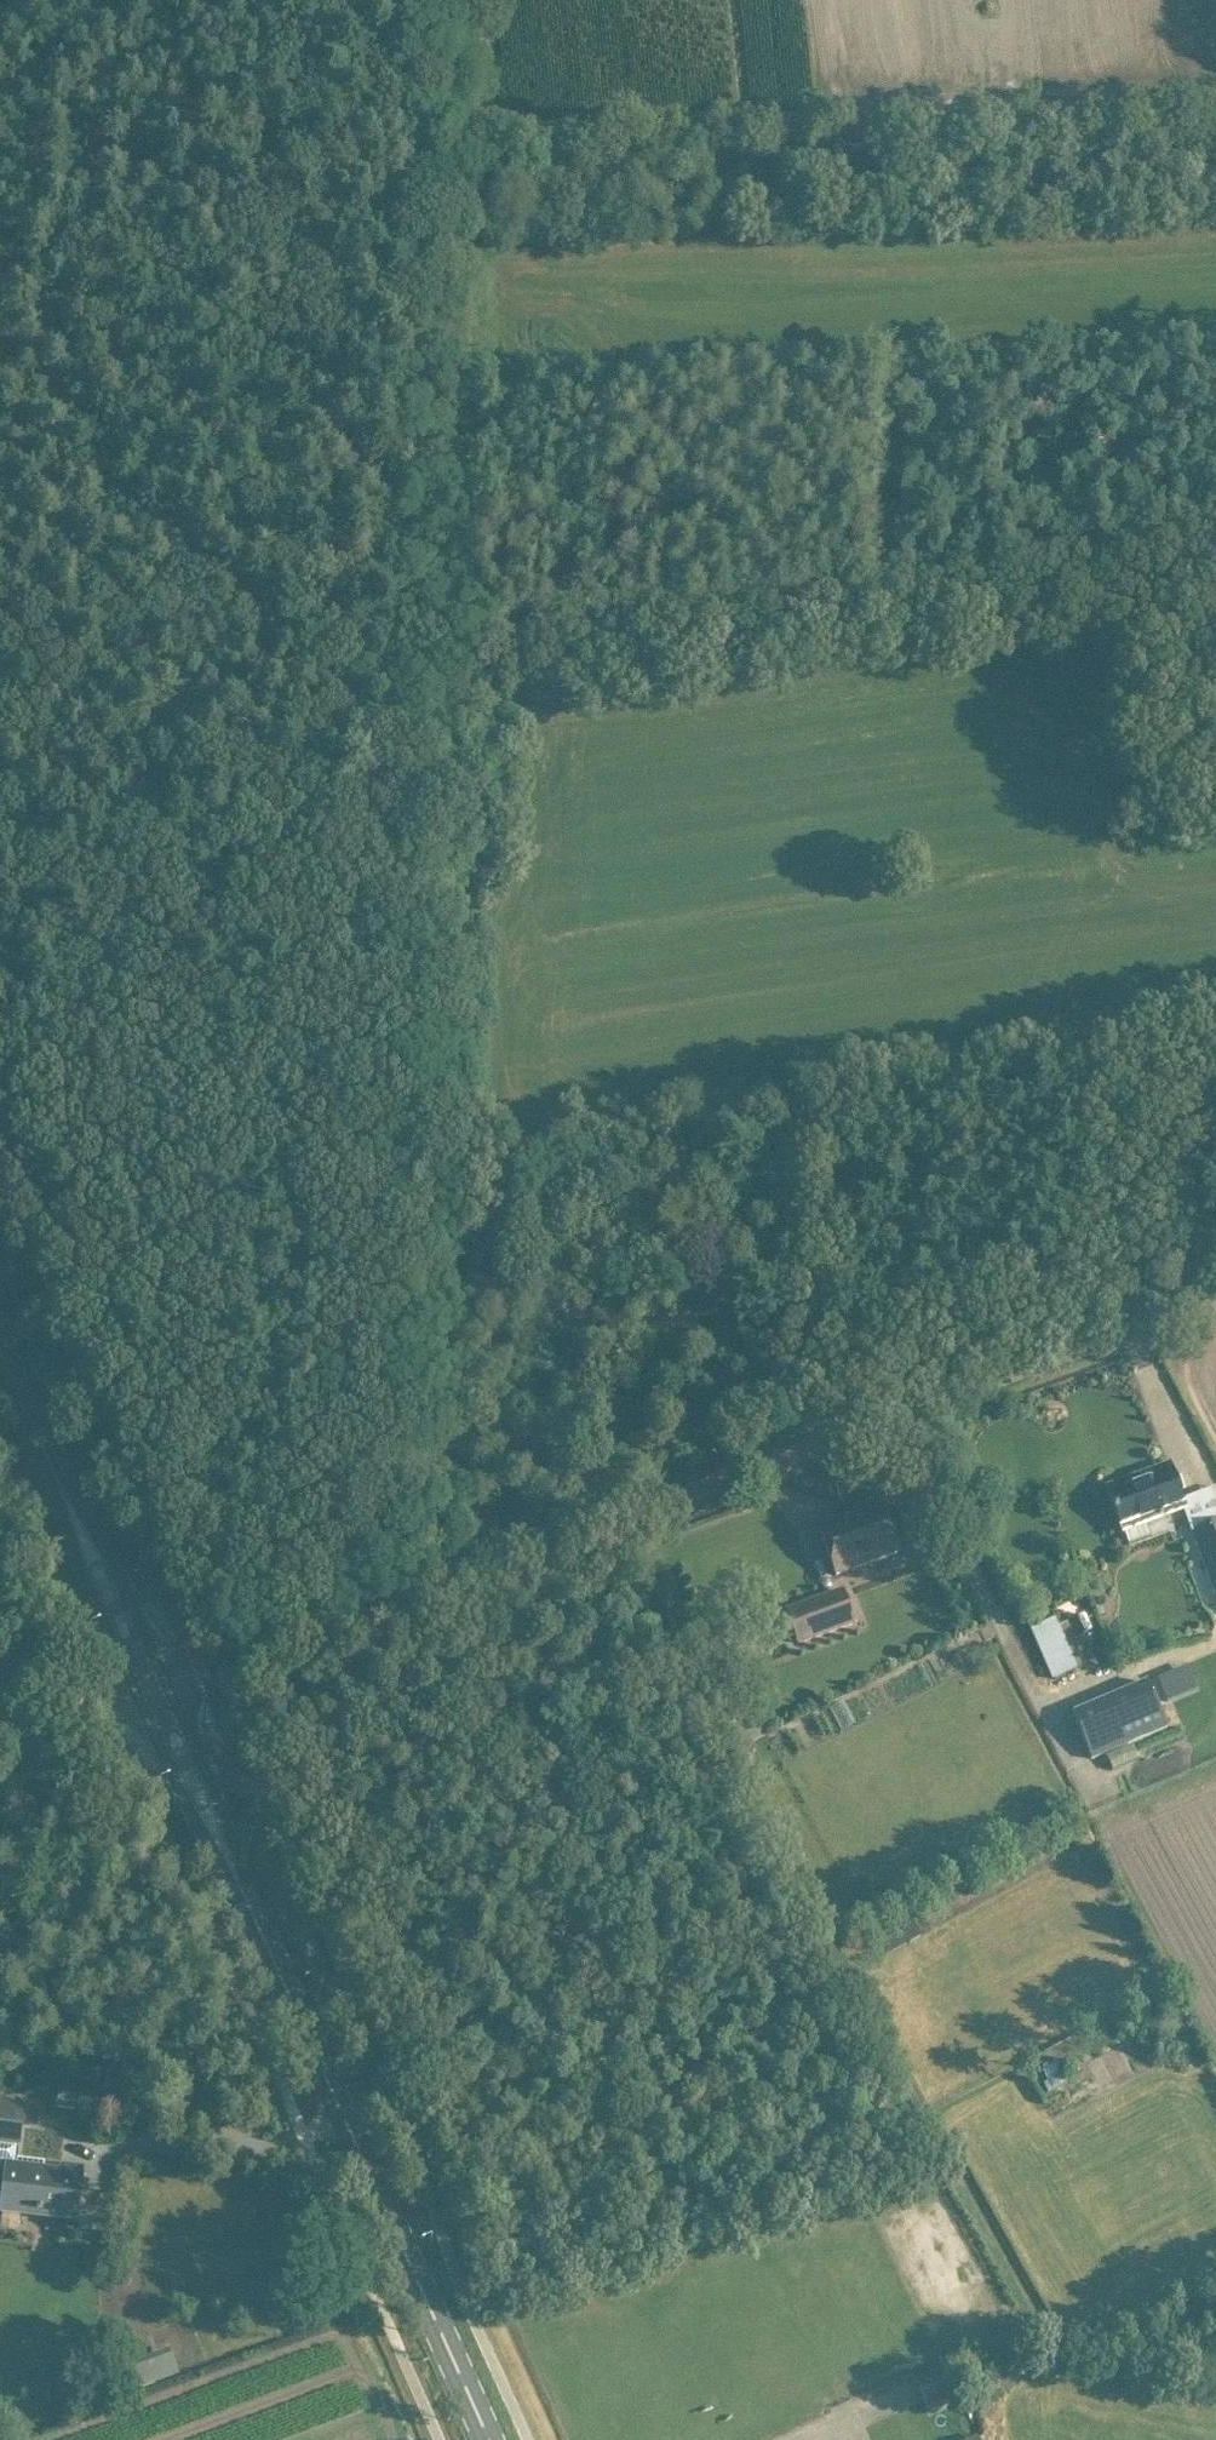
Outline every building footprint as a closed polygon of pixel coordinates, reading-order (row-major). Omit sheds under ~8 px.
[(1111,1494),(1110,1494),(1115,1509),(1113,1510),(1114,1512),(1115,1512),(1123,1532),(1129,1547),(1151,1538),(1146,1524),(1185,1510),(1178,1491),(1169,1468),(1142,1478),(1143,1484),(1112,1495),(1111,1494)] [(883,1509),(839,1526),(837,1521),(818,1528),(836,1576),(900,1553),(883,1509)] [(1191,1534),(1215,1604),(1215,1525),(1191,1534)] [(842,1592),(787,1613),(795,1635),(799,1645),(854,1624),(851,1615),(842,1592)] [(1077,1670),(1055,1619),(1030,1630),(1052,1681),(1077,1670)] [(1149,1682),(1073,1714),(1093,1759),(1168,1728),(1149,1682)] [(57,2107),(86,2110),(90,2083),(60,2079),(57,2107)] [(82,2179),(83,2166),(61,2164),(60,2170),(45,2168),(45,2162),(18,2159),(19,2149),(21,2149),(26,2107),(0,2104),(0,2165),(6,2166),(0,2206),(0,2213),(1,2213),(24,2216),(25,2210),(37,2211),(36,2213),(43,2214),(43,2212),(78,2216),(82,2179)] [(129,2243),(120,2243),(120,2253),(129,2253),(129,2243)]
